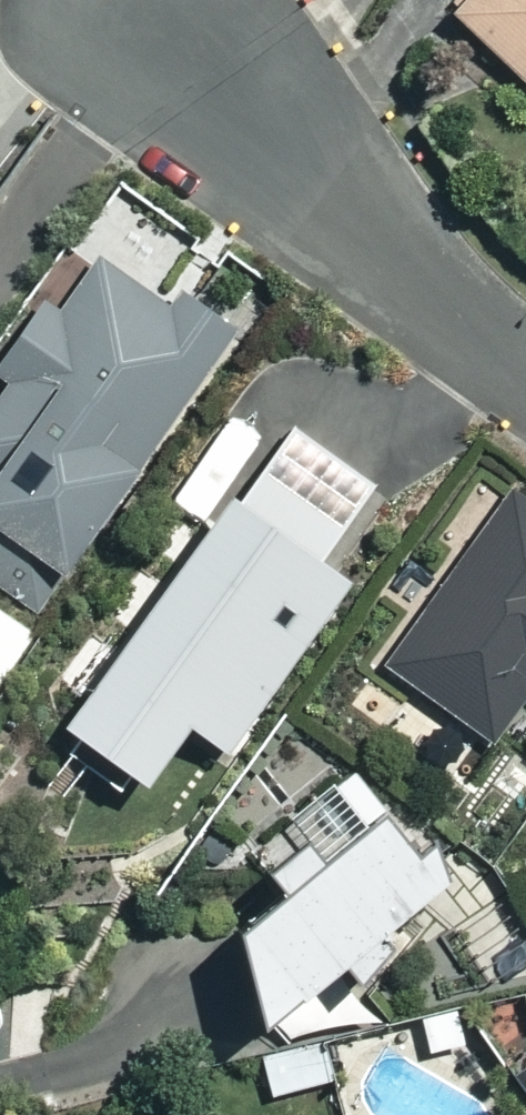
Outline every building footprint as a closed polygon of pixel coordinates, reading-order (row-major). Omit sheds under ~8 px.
[(525,86),(525,0),(499,0),(468,33),(525,86)] [(54,607),(252,333),(190,289),(169,317),(104,270),(71,315),(52,301),(0,372),(0,381),(22,397),(0,426),(0,568),(54,607)] [(232,446),(281,382),(247,356),(198,420),(232,446)] [(317,553),(366,487),(280,424),(230,492),(218,484),(44,721),(129,783),(177,718),(212,744),(340,570),(317,553)] [(390,673),(495,748),(525,705),(525,507),(515,499),(390,673)] [(25,625),(0,609),(0,662),(25,625)] [(454,908),(403,845),(258,959),(281,1052),(454,908)] [(330,1078),(319,1043),(231,1069),(241,1104),(330,1078)]
